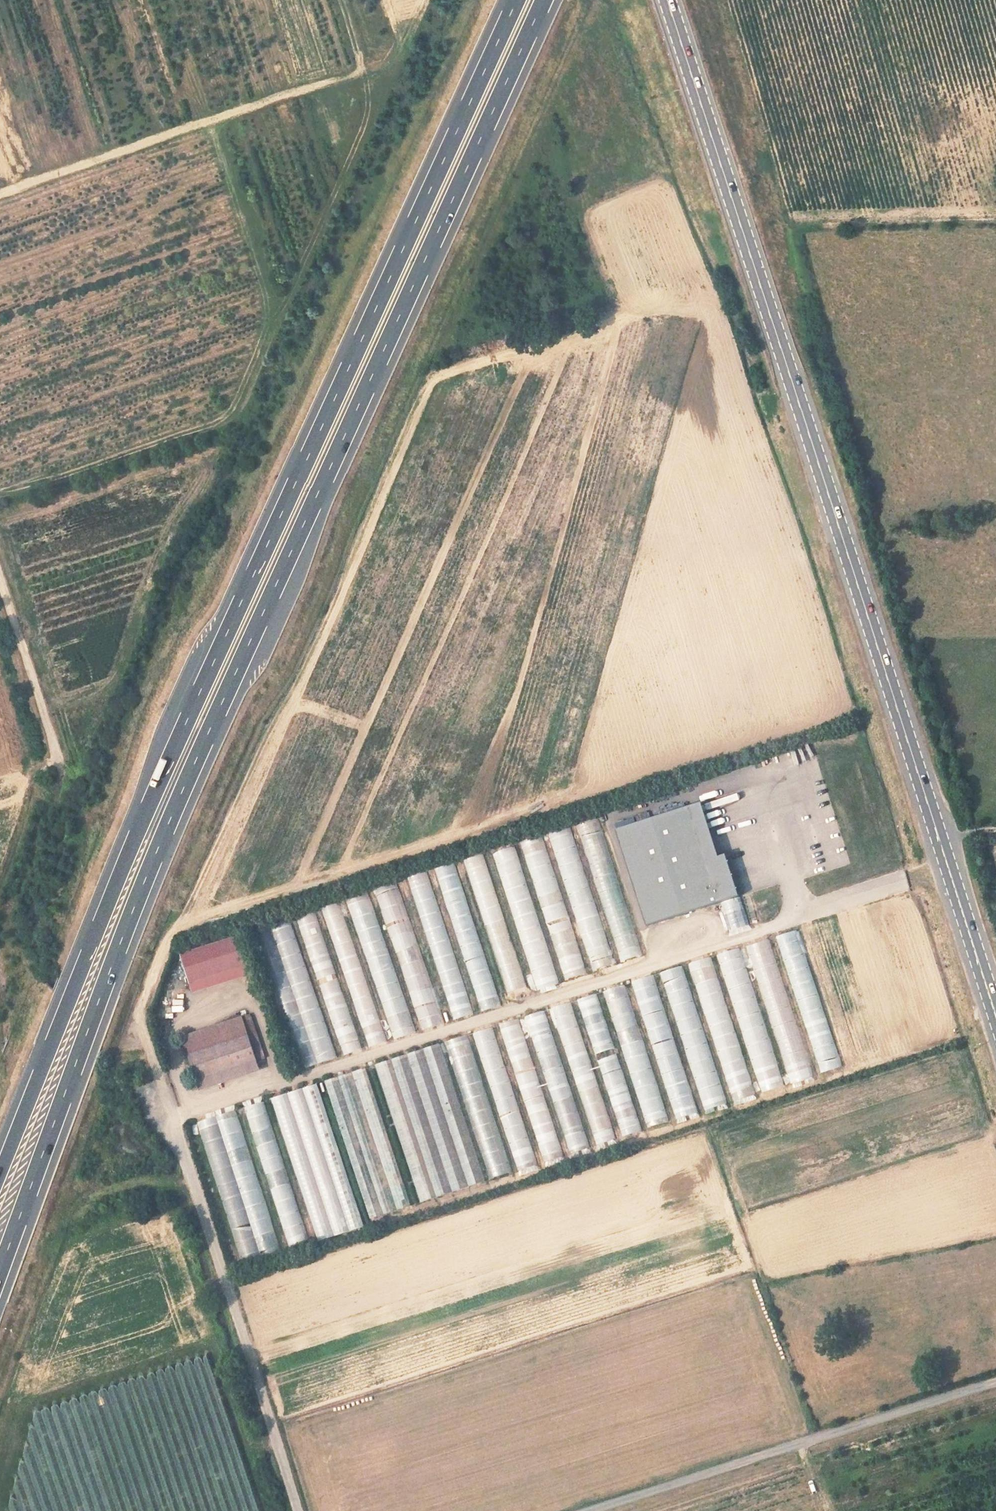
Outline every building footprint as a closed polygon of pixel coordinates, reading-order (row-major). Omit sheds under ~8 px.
[(616,829),(647,924),(736,896),(723,854),(718,856),(700,802),(616,829)] [(600,817),(579,823),(618,963),(639,957),(600,817)] [(569,827),(549,833),(592,971),(612,965),(569,827)] [(521,842),(564,980),(585,974),(543,836),(521,842)] [(517,845),(495,852),(533,991),(556,984),(517,845)] [(500,1006),(456,861),(436,867),(480,1012),(500,1006)] [(375,889),(393,952),(416,945),(398,882),(375,889)] [(366,892),(345,901),(354,922),(375,914),(366,892)] [(300,917),(340,1056),(360,1050),(339,978),(335,980),(316,913),(300,917)] [(355,950),(342,913),(325,919),(338,956),(355,950)] [(635,914),(640,928),(644,927),(639,913),(635,914)] [(353,923),(356,930),(378,923),(376,916),(353,923)] [(333,1059),(294,923),(260,932),(300,1069),(333,1059)] [(840,1067),(799,929),(777,936),(818,1073),(840,1067)] [(672,936),(676,946),(690,940),(686,930),(672,936)] [(247,965),(237,936),(181,955),(190,984),(247,965)] [(810,1078),(772,939),(749,945),(787,1085),(810,1078)] [(741,947),(718,954),(760,1097),(784,1090),(741,947)] [(401,963),(411,959),(407,951),(398,954),(401,963)] [(752,1095),(714,956),(691,962),(731,1106),(743,1102),(742,1098),(752,1095)] [(443,1024),(424,958),(401,965),(420,1030),(443,1024)] [(661,971),(704,1113),(726,1106),(684,965),(661,971)] [(654,974),(632,981),(675,1123),(698,1117),(654,974)] [(645,1129),(667,1122),(626,984),(604,990),(645,1129)] [(351,996),(355,1009),(373,1003),(369,990),(351,996)] [(578,998),(593,1056),(613,1050),(599,993),(578,998)] [(552,1007),(594,1146),(614,1140),(572,1001),(552,1007)] [(358,1015),(368,1048),(387,1042),(377,1009),(358,1015)] [(587,1151),(547,1010),(521,1017),(527,1038),(534,1036),(568,1157),(587,1151)] [(388,1018),(393,1039),(416,1034),(410,1012),(388,1018)] [(251,1014),(183,1037),(197,1081),(265,1058),(251,1014)] [(500,1024),(531,1129),(550,1123),(520,1018),(500,1024)] [(475,1032),(516,1176),(536,1170),(494,1026),(475,1032)] [(377,1062),(415,1202),(482,1184),(443,1044),(377,1062)] [(598,1060),(622,1140),(642,1134),(618,1054),(598,1060)] [(328,1079),(365,1220),(408,1208),(370,1068),(328,1079)] [(318,1084),(272,1097),(315,1242),(361,1229),(318,1084)] [(306,1242),(265,1101),(246,1107),(287,1248),(306,1242)] [(277,1253),(239,1110),(200,1120),(238,1263),(277,1253)] [(545,1168),(554,1165),(552,1159),(563,1155),(556,1130),(536,1136),(545,1168)]
